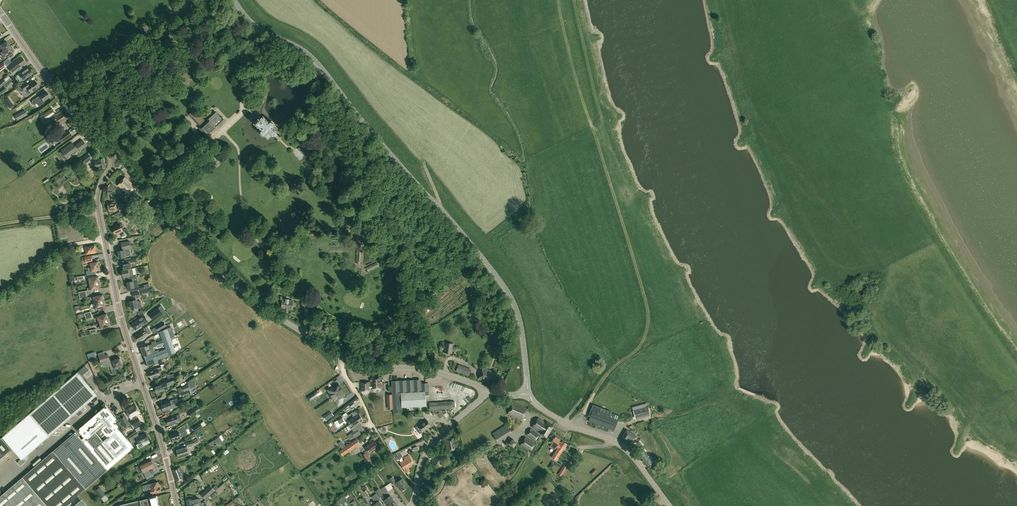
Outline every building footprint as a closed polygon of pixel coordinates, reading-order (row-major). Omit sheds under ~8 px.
[(190,10),(193,14),(199,10),(194,3),(188,6),(190,10)] [(10,47),(7,42),(0,46),(0,51),(1,52),(10,47)] [(11,48),(10,47),(1,52),(4,56),(6,54),(8,56),(12,54),(11,53),(14,51),(12,47),(11,48)] [(21,66),(26,63),(21,57),(13,63),(8,67),(12,72),(17,69),(18,70),(22,68),(21,66)] [(29,67),(19,74),(23,80),(33,73),(29,67)] [(39,87),(34,80),(28,84),(26,82),(20,86),(21,86),(18,89),(20,92),(22,92),(24,90),(26,93),(28,94),(30,92),(30,93),(35,89),(36,90),(39,88),(38,87),(39,87)] [(39,107),(45,102),(43,100),(49,96),(46,91),(40,96),(39,95),(32,101),(32,102),(34,105),(34,104),(36,103),(39,107)] [(9,108),(13,105),(8,97),(4,100),(9,108)] [(50,116),(54,113),(51,109),(44,114),(47,118),(50,116)] [(195,109),(189,114),(199,126),(205,121),(195,109)] [(15,115),(17,120),(27,115),(24,110),(15,115)] [(55,115),(54,113),(50,116),(51,118),(51,117),(57,126),(68,119),(63,110),(55,115)] [(200,127),(208,137),(225,121),(221,117),(216,112),(200,127)] [(271,135),(272,136),(273,136),(274,135),(276,133),(276,132),(276,131),(278,129),(275,126),(275,124),(271,121),(270,121),(268,122),(262,116),(259,119),(258,119),(254,123),(258,127),(261,130),(260,131),(260,133),(262,136),(265,136),(265,135),(268,138),(271,135)] [(69,130),(58,138),(62,143),(72,135),(69,130)] [(62,150),(68,159),(71,156),(72,155),(71,154),(77,149),(78,148),(80,150),(87,145),(83,140),(76,145),(75,146),(72,143),(62,150)] [(88,154),(81,158),(85,163),(91,159),(88,154)] [(210,161),(212,163),(214,165),(218,161),(215,157),(210,161)] [(96,168),(100,167),(101,168),(105,167),(104,159),(99,159),(99,160),(95,161),(96,168)] [(129,183),(131,181),(126,177),(118,186),(125,192),(129,188),(129,187),(128,186),(130,184),(129,183)] [(135,186),(131,181),(129,183),(130,184),(128,186),(129,187),(129,188),(125,192),(128,194),(135,186)] [(129,199),(134,204),(138,199),(133,194),(129,199)] [(111,203),(108,204),(110,211),(117,210),(116,208),(119,208),(120,211),(122,211),(122,209),(124,209),(127,207),(125,204),(124,204),(119,205),(119,203),(116,203),(115,202),(111,203)] [(136,224),(140,221),(132,212),(127,216),(136,224)] [(115,234),(123,230),(122,228),(124,227),(122,224),(120,225),(120,224),(112,228),(115,234)] [(131,249),(130,241),(121,243),(123,251),(118,251),(120,259),(126,258),(126,257),(131,256),(130,249),(131,249)] [(85,247),(87,254),(96,252),(95,246),(85,247)] [(91,267),(88,267),(88,271),(87,271),(87,275),(96,273),(95,271),(99,270),(98,262),(90,263),(91,267)] [(129,262),(128,263),(120,264),(122,270),(128,269),(131,269),(131,268),(132,267),(131,264),(130,263),(129,262)] [(368,272),(379,267),(377,263),(367,267),(368,272)] [(128,269),(122,270),(123,277),(128,276),(129,279),(134,278),(137,277),(136,274),(134,275),(132,268),(131,269),(128,269)] [(137,277),(134,278),(129,279),(129,282),(127,282),(128,289),(129,289),(133,288),(134,291),(145,288),(144,285),(139,287),(138,280),(137,277)] [(100,286),(101,282),(90,284),(91,287),(88,288),(88,290),(88,291),(91,290),(100,289),(100,286)] [(288,285),(293,292),(297,290),(292,283),(288,285)] [(95,303),(105,301),(103,297),(103,295),(93,297),(91,297),(91,300),(94,300),(95,303)] [(289,299),(286,299),(286,300),(283,299),(282,308),(285,309),(285,311),(288,312),(288,309),(291,309),(292,300),(289,300),(289,299)] [(136,300),(134,300),(130,301),(131,309),(134,309),(134,312),(139,311),(138,308),(136,301),(136,300)] [(105,304),(105,301),(95,303),(96,306),(93,307),(93,310),(96,309),(105,307),(105,304)] [(154,321),(163,314),(158,309),(159,309),(150,315),(154,321)] [(100,323),(110,319),(108,316),(107,313),(98,317),(95,317),(96,320),(99,320),(100,323)] [(132,324),(135,330),(143,325),(142,325),(148,321),(144,314),(138,318),(139,319),(132,324)] [(110,319),(100,323),(101,325),(99,327),(99,329),(102,328),(111,325),(110,323),(110,319)] [(158,331),(166,326),(164,322),(156,327),(158,331)] [(147,327),(144,329),(141,331),(142,332),(136,335),(136,336),(137,339),(138,339),(139,341),(145,337),(148,334),(151,333),(147,327)] [(154,347),(157,346),(157,345),(163,342),(164,342),(163,341),(171,338),(167,329),(159,332),(162,340),(156,342),(155,341),(151,342),(152,344),(148,345),(141,348),(142,349),(141,349),(142,351),(143,351),(143,352),(154,348),(154,347)] [(443,351),(451,353),(453,343),(444,341),(443,351)] [(152,354),(158,352),(158,350),(155,351),(154,348),(143,352),(143,355),(144,355),(144,356),(145,355),(145,357),(152,354)] [(152,354),(145,357),(148,367),(149,367),(148,366),(155,363),(158,362),(157,360),(164,357),(161,351),(158,352),(152,354)] [(109,367),(110,366),(114,365),(114,368),(123,365),(120,357),(112,360),(111,359),(110,360),(108,354),(105,355),(99,357),(101,363),(102,364),(103,365),(104,366),(105,366),(106,366),(107,367),(108,367),(109,367)] [(80,370),(84,375),(89,370),(86,365),(80,370)] [(469,376),(471,370),(459,365),(457,371),(469,376)] [(160,375),(159,372),(162,370),(161,367),(158,368),(157,368),(153,369),(154,371),(150,372),(152,378),(160,375)] [(498,373),(483,367),(479,379),(493,385),(498,373)] [(94,391),(77,372),(29,414),(2,437),(1,438),(9,447),(10,446),(22,460),(50,436),(76,413),(79,416),(83,412),(80,409),(97,395),(94,391)] [(155,385),(156,389),(168,385),(175,382),(173,377),(174,377),(173,374),(167,376),(168,379),(165,380),(165,381),(162,382),(155,385)] [(186,379),(184,376),(176,381),(179,385),(186,379)] [(382,388),(382,377),(371,378),(372,388),(382,388)] [(417,384),(414,384),(414,380),(392,381),(393,400),(394,412),(403,412),(403,407),(426,406),(425,391),(428,391),(428,383),(421,384),(421,382),(417,382),(417,384)] [(370,390),(369,382),(361,382),(362,391),(370,390)] [(350,396),(353,394),(347,384),(344,386),(350,396)] [(168,385),(156,389),(157,393),(165,390),(169,389),(169,388),(168,386),(168,385)] [(330,394),(332,397),(343,390),(341,388),(339,385),(334,389),(332,386),(327,389),(331,394),(330,394)] [(343,390),(332,397),(335,401),(335,400),(338,405),(343,402),(341,399),(347,396),(345,393),(343,390)] [(89,407),(101,399),(99,396),(87,404),(89,407)] [(430,410),(448,409),(448,401),(429,403),(430,410)] [(523,421),(528,408),(513,402),(508,415),(523,421)] [(176,407),(175,403),(171,405),(163,407),(164,411),(165,414),(170,412),(169,409),(172,408),(176,407)] [(106,405),(76,431),(53,451),(86,489),(107,469),(108,470),(135,447),(113,424),(119,420),(106,405)] [(141,423),(138,417),(137,418),(136,416),(140,413),(135,405),(126,410),(131,419),(132,418),(133,420),(131,421),(134,427),(141,423)] [(599,413),(600,410),(592,407),(589,414),(591,414),(590,417),(590,418),(588,422),(610,430),(614,431),(615,427),(620,416),(611,413),(609,417),(599,413)] [(191,417),(197,412),(194,409),(190,411),(191,413),(189,414),(191,417)] [(350,420),(352,423),(361,417),(359,414),(358,414),(356,411),(353,413),(355,416),(350,420)] [(177,418),(177,416),(176,416),(175,414),(169,416),(170,418),(167,419),(168,425),(172,423),(173,426),(177,425),(176,422),(175,418),(177,418)] [(346,423),(343,418),(342,417),(334,422),(338,428),(346,423)] [(363,421),(361,417),(352,423),(349,425),(348,426),(350,429),(351,428),(354,426),(357,430),(358,429),(361,426),(359,423),(363,421)] [(546,438),(554,426),(547,422),(547,423),(538,417),(532,427),(538,431),(540,432),(540,433),(546,438)] [(431,427),(427,420),(422,423),(422,422),(418,424),(419,426),(416,428),(420,434),(423,432),(428,428),(428,429),(431,427)] [(492,433),(498,441),(511,432),(506,424),(492,433)] [(187,435),(186,429),(184,425),(178,429),(179,432),(171,434),(173,440),(181,438),(181,437),(184,436),(187,435)] [(351,432),(355,439),(361,435),(360,433),(358,429),(357,430),(354,426),(351,428),(353,431),(351,432)] [(535,442),(540,435),(531,428),(526,436),(535,442)] [(637,437),(632,433),(627,430),(622,436),(621,440),(630,445),(633,443),(637,437)] [(146,433),(139,436),(138,432),(131,437),(134,442),(137,440),(139,443),(136,444),(138,449),(144,446),(143,442),(149,439),(146,433)] [(218,445),(223,441),(219,437),(214,440),(218,445)] [(536,443),(526,437),(520,445),(530,452),(536,443)] [(566,444),(562,442),(561,443),(559,442),(560,440),(556,437),(555,439),(554,439),(552,442),(552,443),(550,446),(555,449),(556,447),(558,448),(552,457),(557,461),(559,458),(558,457),(564,447),(566,444)] [(3,456),(11,449),(9,447),(1,438),(0,438),(0,452),(3,456)] [(448,451),(458,449),(457,443),(456,444),(454,438),(445,440),(448,451)] [(340,451),(343,456),(360,444),(357,439),(340,451)] [(379,447),(374,441),(365,447),(368,450),(370,453),(379,447)] [(176,450),(179,458),(189,454),(187,447),(176,450)] [(644,450),(642,448),(640,450),(641,452),(637,455),(647,466),(653,461),(644,450)] [(53,451),(23,477),(48,505),(66,505),(86,489),(53,451)] [(400,451),(393,454),(396,460),(402,457),(400,451)] [(432,462),(441,466),(445,456),(437,452),(432,462)] [(411,464),(413,463),(409,455),(404,458),(405,460),(401,463),(406,472),(409,470),(408,468),(412,466),(411,464)] [(150,466),(154,464),(153,463),(151,459),(140,465),(136,467),(138,472),(142,470),(150,466)] [(155,467),(154,464),(150,466),(142,470),(143,471),(147,479),(154,476),(153,474),(158,472),(156,467),(155,467)] [(185,478),(181,467),(173,469),(172,470),(176,481),(185,478)] [(23,477),(0,497),(0,505),(48,505),(23,477)] [(395,483),(398,487),(399,486),(402,491),(408,487),(402,479),(395,483)] [(149,484),(150,489),(151,493),(161,491),(160,487),(158,482),(149,484)] [(201,494),(206,499),(214,491),(210,486),(201,494)] [(101,498),(105,494),(100,487),(95,490),(101,498)] [(379,489),(375,491),(379,498),(383,495),(379,489)] [(379,501),(381,500),(376,494),(371,497),(374,501),(374,504),(373,505),(382,505),(379,501)] [(156,496),(116,505),(159,505),(156,496)] [(388,498),(386,499),(384,496),(382,497),(384,501),(388,505),(393,505),(388,498)] [(393,505),(397,505),(391,496),(388,498),(393,505)] [(188,505),(196,504),(201,503),(200,499),(198,499),(197,497),(194,498),(186,499),(188,505)]
